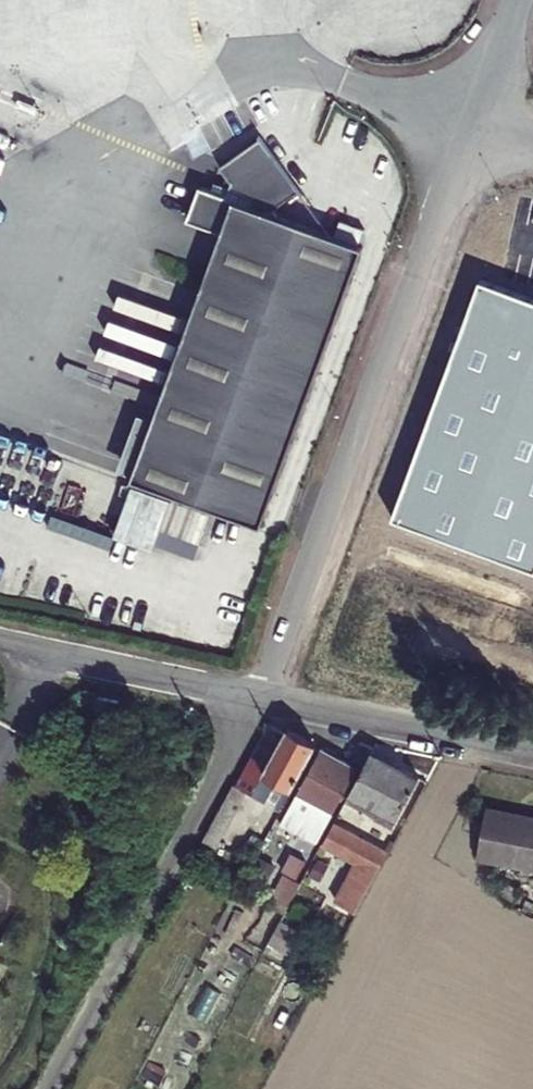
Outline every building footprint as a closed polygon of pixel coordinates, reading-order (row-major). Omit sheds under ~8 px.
[(116,455),(247,504),(351,223),(262,195),(260,193),(284,178),(249,122),(208,149),(218,165),(214,175),(186,165),(175,196),(209,208),(139,394),(118,451),(116,455)] [(532,566),(532,299),(480,279),(392,513),(532,566)] [(264,783),(287,795),(309,753),(285,741),(282,745),(270,739),(238,800),(247,805),(249,801),(254,804),(264,783)] [(368,756),(352,753),(341,773),(318,761),(289,816),(322,833),(350,778),(355,781),(366,760),(368,756)] [(416,786),(366,760),(355,781),(344,803),(393,829),(416,786)] [(206,863),(238,800),(233,798),(200,860),(206,863)] [(247,805),(238,800),(206,863),(214,868),(247,805)] [(473,816),(465,864),(532,876),(532,827),(473,816)] [(354,918),(385,860),(329,830),(319,850),(353,867),(333,907),(354,918)] [(317,846),(303,838),(296,852),(309,859),(317,846)] [(279,883),(268,878),(251,910),(271,920),(282,901),(272,896),(279,883)]
